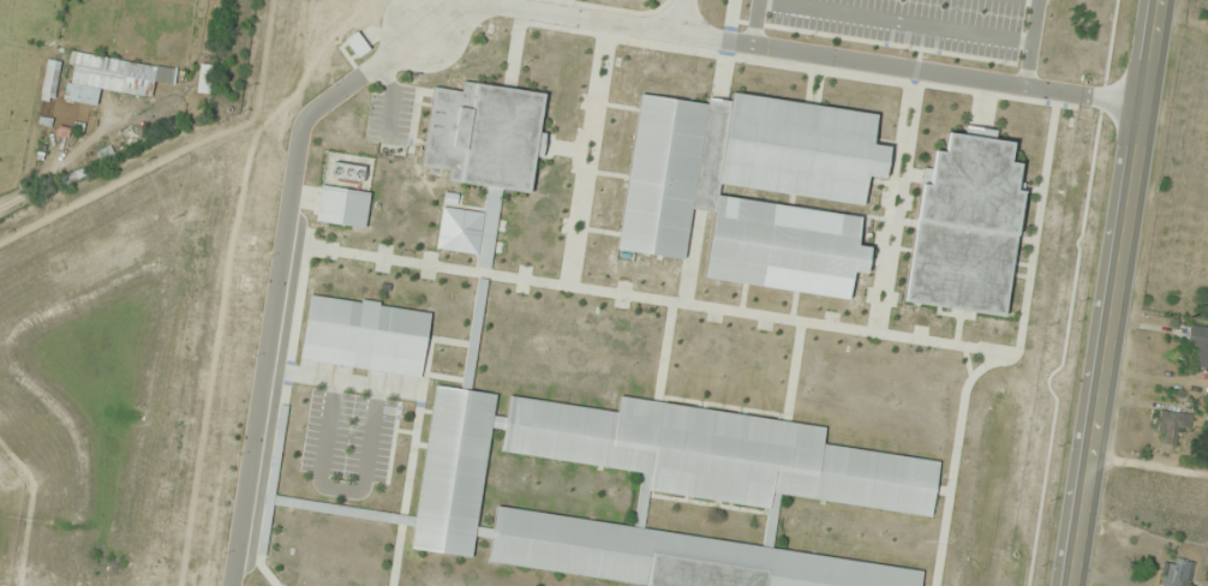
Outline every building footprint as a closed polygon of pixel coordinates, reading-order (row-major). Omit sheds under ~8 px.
[(370,51),(357,33),(345,42),(359,60),(370,51)] [(72,52),(67,84),(152,98),(155,82),(174,85),(177,70),(72,52)] [(546,95),(464,83),(462,92),(434,88),(422,168),(450,172),(449,182),(488,188),(485,213),(455,209),(457,197),(445,195),(437,250),(479,256),(477,268),(491,270),(503,191),(531,195),(546,95)] [(637,97),(621,252),(685,258),(690,210),(713,212),(706,282),(849,296),(852,273),(867,275),(869,248),(857,247),(860,215),(718,201),(719,188),(864,203),(866,178),(884,180),(888,147),(873,146),(876,112),(733,98),(732,102),(709,100),(709,104),(637,97)] [(904,303),(1004,316),(1021,192),(1016,191),(1019,165),(1009,164),(1012,143),(995,140),(996,131),(966,127),(965,135),(948,132),(945,154),(933,152),(931,170),(922,169),(904,303)] [(370,193),(320,187),(316,223),(366,229),(370,193)] [(477,281),(464,388),(474,389),(486,282),(477,281)] [(421,378),(430,313),(310,296),(301,361),(421,378)] [(1190,327),(1187,349),(1198,351),(1196,367),(1207,369),(1207,329),(1190,327)] [(922,572),(772,550),(780,496),(930,518),(938,463),(823,446),(825,429),(621,399),(619,414),(510,398),(507,419),(493,417),(496,396),(436,387),(417,518),(268,496),(267,505),(415,527),(411,549),(472,558),(475,537),(492,539),(489,563),(646,585),(920,585),(922,572)] [(1166,433),(1164,444),(1177,445),(1179,429),(1191,430),(1192,415),(1158,412),(1156,432),(1166,433)]
